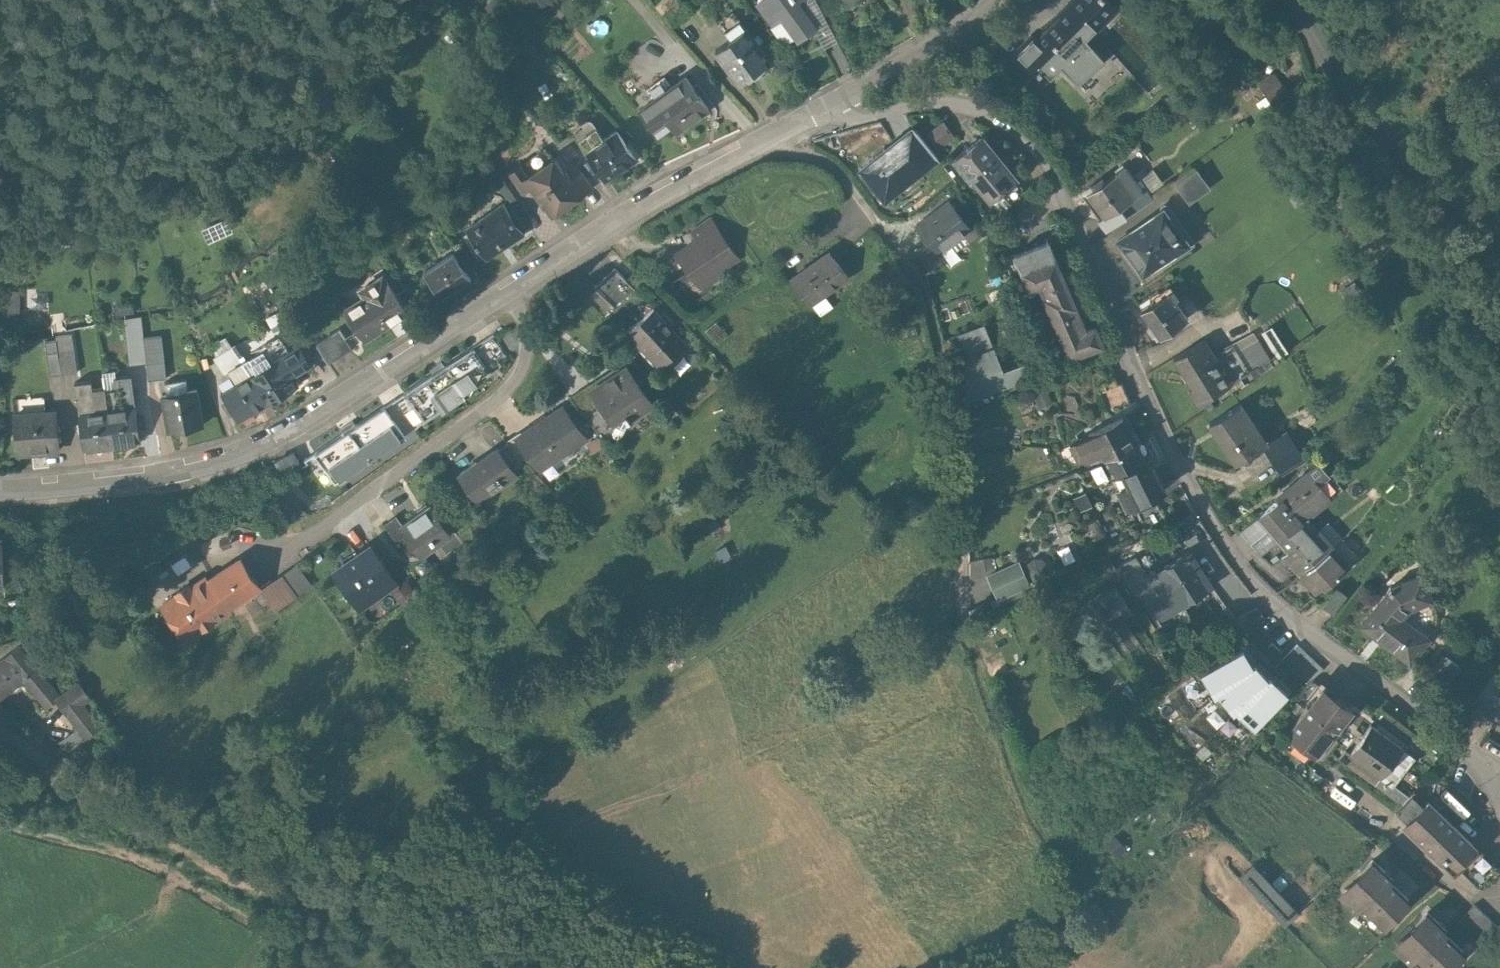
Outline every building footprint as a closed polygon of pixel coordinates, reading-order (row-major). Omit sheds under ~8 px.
[(757,1),(773,24),(783,17),(799,39),(817,27),(798,0),(768,0),(762,4),(759,0),(758,0),(757,1)] [(1038,42),(1036,43),(1054,61),(1038,78),(1046,85),(1062,68),(1079,85),(1105,61),(1087,40),(1115,11),(1117,13),(1118,11),(1106,0),(1075,0),(1070,6),(1068,4),(1067,5),(1070,8),(1038,42)] [(716,50),(740,80),(743,78),(750,79),(765,68),(766,61),(769,58),(762,48),(766,45),(758,34),(754,37),(746,27),(716,50)] [(1036,43),(1038,42),(1032,36),(1014,54),(1038,78),(1054,61),(1036,43)] [(675,130),(708,108),(686,76),(639,109),(656,133),(670,123),(675,130)] [(579,139),(587,150),(602,139),(594,128),(579,139)] [(602,139),(587,150),(605,178),(634,158),(615,131),(602,139)] [(860,167),(880,193),(910,169),(915,175),(929,165),(908,137),(888,152),(884,147),(860,167)] [(975,177),(993,199),(1017,180),(1006,166),(1002,169),(981,142),(971,149),(968,146),(954,157),(971,179),(975,177)] [(553,159),(528,176),(526,178),(532,185),(552,215),(557,212),(557,213),(565,214),(571,210),(571,203),(571,202),(583,194),(574,180),(572,182),(570,179),(566,172),(564,173),(553,159)] [(526,178),(528,176),(521,166),(508,172),(509,173),(498,181),(512,200),(532,185),(526,178)] [(1153,168),(1143,175),(1152,187),(1162,181),(1153,168)] [(1199,168),(1177,182),(1189,200),(1211,187),(1199,168)] [(1088,197),(1105,220),(1143,193),(1126,170),(1105,184),(1103,181),(1092,188),(1095,192),(1088,197)] [(582,172),(570,179),(572,182),(574,180),(583,194),(593,188),(582,172)] [(1143,193),(1105,220),(1103,222),(1110,232),(1152,202),(1144,191),(1143,193)] [(917,222),(929,237),(939,250),(971,225),(949,198),(917,222)] [(524,233),(526,232),(506,201),(466,227),(486,258),(502,247),(501,245),(523,231),(524,233)] [(1118,243),(1143,278),(1189,245),(1163,210),(1118,243)] [(680,252),(693,271),(700,283),(738,257),(718,226),(716,227),(711,219),(692,231),(698,239),(680,252)] [(939,250),(929,237),(915,247),(931,268),(945,258),(939,250)] [(1071,362),(1103,348),(1094,329),(1082,335),(1067,301),(1072,299),(1047,242),(1015,256),(1030,291),(1038,288),(1071,362)] [(443,300),(472,280),(454,253),(425,273),(443,300)] [(792,276),(810,302),(849,275),(834,253),(821,262),(819,258),(792,276)] [(709,296),(700,283),(693,271),(671,285),(688,310),(709,296)] [(367,345),(410,317),(384,279),(367,291),(374,302),(349,319),(367,345)] [(1180,279),(1169,286),(1178,298),(1189,291),(1180,279)] [(1174,301),(1178,298),(1169,286),(1150,300),(1153,304),(1141,313),(1161,340),(1189,321),(1174,301)] [(4,293),(5,330),(20,330),(19,293),(4,293)] [(641,343),(661,368),(685,349),(654,311),(628,332),(639,344),(641,343)] [(166,383),(161,340),(143,342),(142,324),(126,325),(130,369),(146,368),(148,385),(166,383)] [(971,401),(1027,379),(1021,364),(1002,372),(983,324),(959,334),(968,357),(961,359),(969,380),(963,382),(971,401)] [(320,350),(332,368),(354,354),(342,336),(320,350)] [(61,380),(76,378),(71,337),(56,339),(61,380)] [(1254,337),(1214,361),(1231,387),(1270,363),(1254,337)] [(404,401),(384,415),(404,445),(465,402),(462,399),(501,373),(497,367),(507,360),(493,339),(445,372),(441,368),(429,375),(433,380),(403,399),(404,401)] [(1232,389),(1231,387),(1214,361),(1204,344),(1176,361),(1203,407),(1232,389)] [(244,373),(248,380),(270,367),(263,355),(242,368),(245,372),(244,373)] [(270,367),(248,380),(266,409),(296,391),(279,361),(270,367)] [(652,411),(654,410),(625,371),(592,396),(613,425),(611,432),(615,436),(612,441),(615,444),(618,446),(622,443),(629,429),(632,426),(631,425),(651,410),(652,411)] [(232,381),(236,387),(248,380),(244,373),(232,381)] [(248,380),(236,387),(222,396),(239,425),(266,409),(248,380)] [(118,416),(107,418),(111,454),(140,450),(138,434),(143,433),(142,424),(137,424),(131,382),(114,384),(118,416)] [(189,386),(167,389),(169,402),(164,403),(170,439),(206,433),(200,397),(191,398),(189,386)] [(79,421),(93,420),(91,406),(77,408),(79,421)] [(1210,428),(1236,468),(1267,448),(1240,408),(1210,428)] [(404,445),(384,415),(355,433),(353,429),(341,436),(344,441),(304,467),(307,472),(308,472),(325,498),(404,445)] [(540,479),(585,448),(567,423),(568,423),(563,415),(518,446),(540,479)] [(107,418),(93,420),(79,421),(80,432),(77,433),(78,441),(81,441),(83,457),(111,454),(107,418)] [(17,462),(58,459),(55,419),(14,422),(17,462)] [(1092,474),(1142,449),(1138,442),(1133,445),(1123,424),(1089,441),(1090,443),(1070,453),(1080,471),(1088,467),(1092,474)] [(1266,455),(1281,477),(1300,464),(1286,442),(1266,455)] [(1118,491),(1130,516),(1166,499),(1142,449),(1092,474),(1104,498),(1118,491)] [(1278,509),(1259,525),(1270,537),(1288,521),(1298,532),(1302,528),(1331,503),(1319,489),(1332,478),(1322,466),(1276,506),(1278,509)] [(478,511),(504,493),(487,467),(477,474),(476,472),(459,484),(478,511)] [(436,555),(451,545),(431,516),(401,536),(421,565),(422,564),(420,560),(433,551),(436,555)] [(1280,547),(1298,532),(1288,521),(1270,537),(1259,525),(1241,541),(1261,563),(1280,547)] [(1313,542),(1302,528),(1298,532),(1280,547),(1295,564),(1289,569),(1300,582),(1335,553),(1320,536),(1313,542)] [(1320,536),(1335,553),(1343,546),(1329,529),(1320,536)] [(1352,572),(1335,553),(1300,582),(1317,602),(1352,572)] [(370,556),(335,580),(360,616),(395,593),(370,556)] [(996,602),(1031,589),(1020,559),(985,573),(996,602)] [(1160,627),(1183,613),(1161,579),(1157,581),(1156,580),(1149,579),(1148,579),(1137,561),(1116,574),(1133,601),(1141,597),(1160,627)] [(1161,579),(1183,613),(1184,614),(1214,595),(1205,581),(1201,584),(1187,562),(1161,578),(1161,579)] [(242,565),(208,587),(227,615),(260,592),(242,565)] [(260,596),(275,617),(312,593),(297,571),(260,596)] [(1364,632),(1410,668),(1425,649),(1398,628),(1410,613),(1414,611),(1415,613),(1427,607),(1426,606),(1432,604),(1422,581),(1393,594),(1392,593),(1390,596),(1391,597),(1364,632)] [(229,618),(227,615),(208,587),(206,584),(191,594),(189,591),(178,598),(180,602),(164,612),(186,646),(229,618)] [(1114,589),(1099,602),(1116,623),(1132,610),(1114,589)] [(1333,622),(1347,603),(1336,596),(1323,614),(1333,622)] [(1281,669),(1308,693),(1325,674),(1298,651),(1281,669)] [(58,707),(58,705),(58,701),(19,653),(0,669),(0,706),(24,687),(47,715),(58,707)] [(1219,701),(1254,674),(1250,668),(1254,666),(1247,654),(1244,657),(1203,681),(1216,703),(1219,701)] [(1444,697),(1462,673),(1448,662),(1430,687),(1444,697)] [(1235,719),(1237,718),(1271,685),(1272,686),(1274,686),(1265,675),(1261,678),(1257,672),(1254,674),(1219,701),(1235,719)] [(1277,691),(1272,686),(1271,685),(1237,718),(1255,735),(1291,697),(1281,688),(1277,691)] [(80,689),(58,705),(58,707),(68,721),(83,710),(91,704),(80,689)] [(1495,727),(1499,718),(1499,698),(1486,689),(1472,713),(1495,727)] [(1310,715),(1287,744),(1289,746),(1292,743),(1318,763),(1316,766),(1317,767),(1354,718),(1327,697),(1312,716),(1310,715)] [(83,710),(68,721),(86,744),(101,734),(83,710)] [(1415,761),(1372,731),(1350,761),(1382,783),(1383,782),(1395,790),(1415,761)] [(1397,817),(1408,827),(1424,811),(1413,800),(1397,817)] [(1448,862),(1457,871),(1476,851),(1428,806),(1424,811),(1408,827),(1405,831),(1443,867),(1448,862)] [(1364,878),(1344,900),(1358,914),(1362,910),(1383,931),(1410,904),(1391,885),(1393,882),(1374,863),(1361,876),(1364,878)] [(1298,912),(1255,867),(1240,880),(1283,926),(1298,912)] [(1398,953),(1412,967),(1416,963),(1422,967),(1453,967),(1464,957),(1445,938),(1448,935),(1429,916),(1416,929),(1419,932),(1398,953)]
